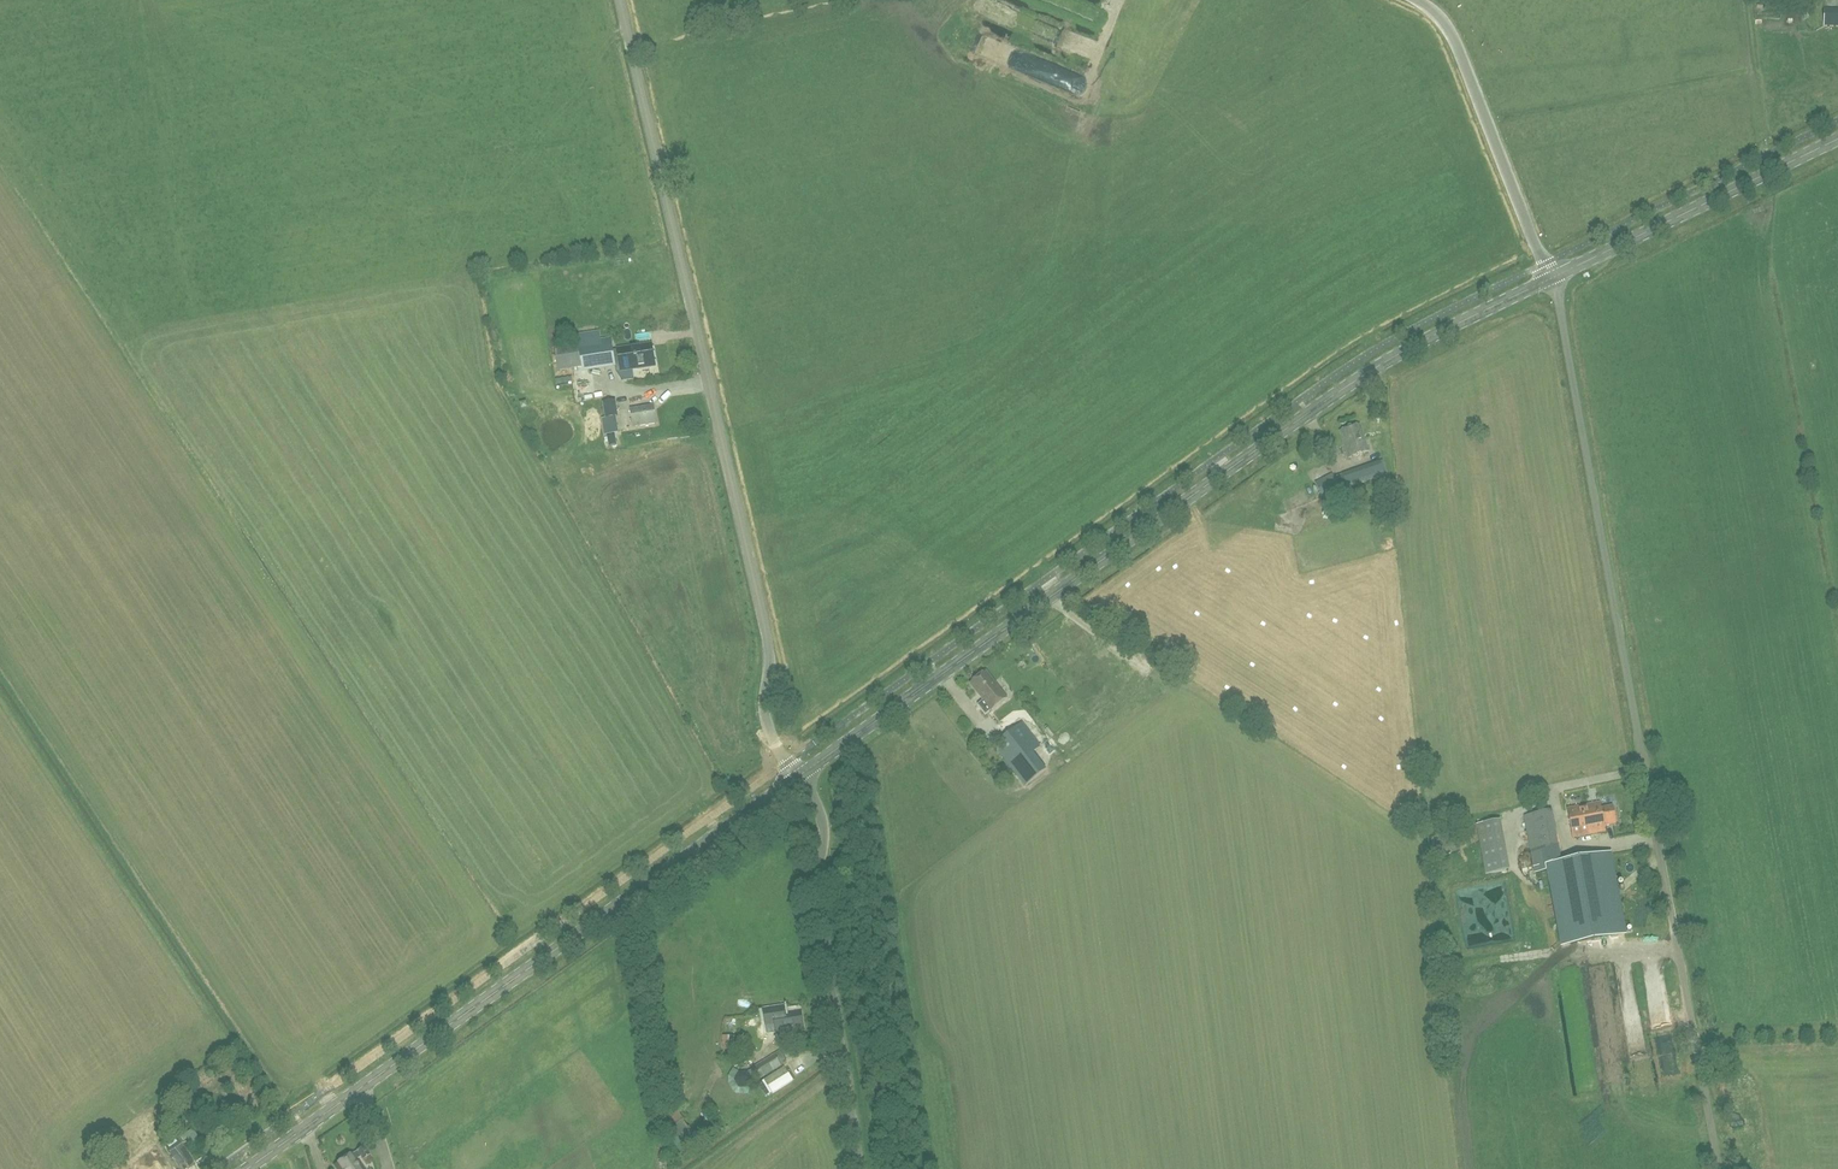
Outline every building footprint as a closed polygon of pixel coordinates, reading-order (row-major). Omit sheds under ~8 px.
[(1824,8),(1823,26),(1837,27),(1837,8),(1824,8)] [(604,341),(604,339),(565,345),(554,347),(557,370),(570,368),(570,369),(583,367),(583,369),(609,365),(608,360),(614,359),(611,340),(604,341)] [(621,371),(655,365),(651,345),(618,350),(621,371)] [(615,399),(613,393),(602,394),(605,417),(618,415),(616,399),(615,399)] [(526,399),(518,401),(520,409),(527,407),(526,399)] [(633,427),(657,423),(654,405),(630,409),(633,427)] [(1349,458),(1369,451),(1360,424),(1339,431),(1349,458)] [(1387,478),(1385,474),(1389,473),(1384,460),(1338,476),(1342,489),(1376,477),(1378,483),(1386,480),(1385,478),(1387,478)] [(1333,491),(1339,488),(1332,474),(1315,483),(1320,492),(1322,496),(1333,491)] [(1353,503),(1366,498),(1361,486),(1348,490),(1353,503)] [(985,715),(1006,698),(986,672),(971,683),(984,700),(978,705),(985,715)] [(1025,785),(1046,768),(1033,751),(1041,746),(1022,721),(993,744),(1025,785)] [(1601,808),(1600,802),(1567,808),(1572,838),(1605,832),(1604,826),(1616,824),(1613,806),(1601,808)] [(1534,872),(1561,867),(1550,810),(1523,815),(1534,872)] [(1485,873),(1509,869),(1499,819),(1476,824),(1485,873)] [(1561,867),(1550,869),(1564,945),(1624,934),(1610,854),(1560,863),(1561,867)] [(777,1033),(803,1029),(801,1011),(774,1015),(777,1033)] [(1668,1040),(1668,1029),(1658,1029),(1657,1039),(1668,1040)] [(723,1047),(735,1047),(735,1033),(723,1033),(723,1047)] [(753,1059),(762,1055),(760,1049),(750,1053),(753,1059)] [(760,1078),(787,1062),(780,1050),(753,1067),(754,1068),(748,1071),(754,1081),(760,1077),(760,1078)] [(130,1145),(147,1135),(142,1127),(125,1136),(130,1145)] [(364,1146),(357,1151),(354,1153),(354,1152),(334,1165),(337,1168),(365,1168),(358,1159),(361,1157),(366,1165),(373,1160),(364,1146)] [(133,1168),(165,1168),(154,1153),(132,1168),(133,1168)]
